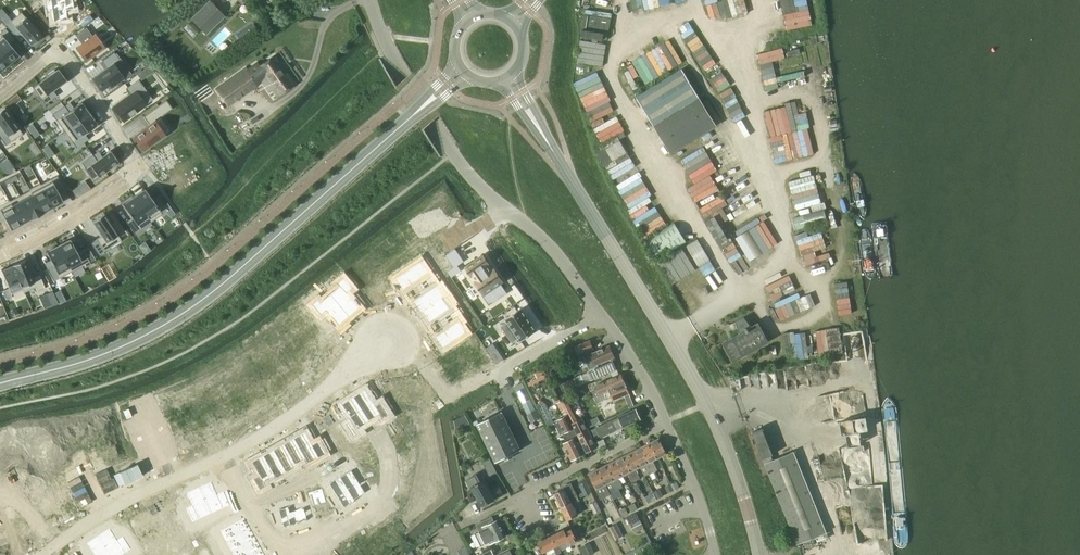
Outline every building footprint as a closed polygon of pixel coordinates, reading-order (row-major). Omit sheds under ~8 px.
[(46,0),(48,11),(51,11),(53,22),(63,20),(66,20),(67,20),(67,18),(66,10),(74,9),(72,0),(46,0)] [(191,18),(198,26),(206,34),(224,16),(209,0),(191,18)] [(21,12),(5,25),(15,37),(20,32),(31,45),(42,36),(41,35),(41,36),(39,33),(41,32),(36,26),(34,28),(26,18),(26,17),(25,17),(21,12)] [(76,47),(75,48),(86,63),(86,62),(105,48),(106,48),(95,33),(94,34),(95,34),(92,36),(86,27),(75,35),(80,42),(81,41),(83,43),(76,48),(76,47)] [(0,33),(0,52),(9,63),(19,56),(9,44),(14,39),(5,29),(0,33)] [(1,71),(2,72),(7,67),(7,66),(9,63),(0,52),(0,72),(1,71)] [(108,68),(94,78),(98,84),(97,84),(99,86),(99,85),(102,89),(110,84),(111,86),(123,78),(119,73),(123,70),(116,60),(119,58),(114,52),(102,60),(108,68)] [(273,55),(256,67),(266,82),(264,84),(269,91),(272,89),(277,96),(294,84),(273,55)] [(38,84),(33,88),(45,104),(57,95),(53,90),(66,80),(66,81),(67,80),(58,69),(57,69),(58,70),(55,71),(54,70),(48,74),(49,76),(38,84),(38,83),(38,84)] [(246,69),(216,90),(227,107),(258,85),(256,83),(247,70),(246,69)] [(636,98),(670,153),(716,124),(682,69),(636,98)] [(138,80),(127,88),(132,94),(113,107),(123,121),(145,105),(145,104),(136,92),(143,86),(138,80)] [(149,124),(133,136),(143,150),(164,135),(158,126),(164,122),(161,117),(172,108),(166,100),(143,117),(149,124)] [(64,106),(52,115),(64,131),(89,113),(85,107),(84,107),(81,103),(82,102),(68,111),(64,106)] [(0,110),(0,125),(3,129),(0,131),(0,137),(6,145),(22,133),(19,128),(19,127),(18,128),(11,117),(12,116),(8,110),(6,111),(4,108),(5,108),(4,107),(0,110)] [(89,113),(64,131),(76,148),(88,139),(84,133),(97,124),(97,123),(97,124),(94,120),(94,119),(89,113)] [(41,152),(39,148),(32,153),(35,157),(41,152)] [(93,155),(82,163),(86,169),(85,169),(93,180),(98,177),(99,176),(109,168),(110,170),(116,166),(115,164),(118,162),(119,162),(110,150),(110,151),(97,161),(93,155)] [(0,163),(3,167),(10,162),(7,158),(0,163)] [(40,183),(39,184),(52,207),(62,201),(62,202),(63,202),(62,199),(61,197),(61,196),(60,197),(57,191),(63,188),(57,176),(40,184),(40,183)] [(39,184),(29,189),(42,214),(43,213),(42,212),(44,211),(44,212),(44,211),(46,210),(47,210),(46,210),(52,207),(39,184)] [(82,195),(76,187),(72,190),(77,198),(82,195)] [(29,190),(19,196),(32,219),(38,216),(40,215),(42,214),(29,189),(29,190)] [(136,196),(134,197),(151,222),(168,210),(159,198),(154,202),(144,189),(144,190),(142,191),(141,190),(135,194),(136,196)] [(9,200),(8,200),(21,224),(27,220),(27,221),(27,220),(29,219),(30,219),(29,219),(31,218),(32,219),(19,196),(10,201),(9,200)] [(123,204),(122,205),(132,218),(126,222),(135,234),(151,222),(134,197),(123,205),(123,204)] [(0,205),(0,222),(5,219),(10,230),(11,230),(11,229),(19,225),(21,224),(8,200),(0,205)] [(440,207),(417,223),(418,223),(427,236),(427,237),(437,230),(438,230),(438,229),(450,222),(449,221),(440,208),(440,207)] [(824,209),(793,218),(796,229),(827,221),(824,209)] [(96,239),(91,243),(99,255),(104,251),(121,240),(118,235),(118,234),(117,234),(110,223),(112,222),(107,216),(106,217),(104,214),(104,213),(92,221),(92,222),(93,222),(102,235),(96,239)] [(715,216),(705,221),(718,244),(728,239),(715,216)] [(673,222),(646,239),(659,259),(686,242),(673,222)] [(755,226),(735,238),(749,261),(769,249),(755,226)] [(70,240),(58,246),(72,271),(83,266),(84,268),(91,264),(84,250),(77,253),(70,239),(69,239),(70,240)] [(697,239),(686,246),(699,267),(710,260),(697,239)] [(46,251),(53,266),(47,269),(53,281),(72,271),(58,246),(56,247),(55,246),(48,249),(49,251),(47,252),(46,251)] [(452,251),(446,255),(454,267),(456,265),(460,263),(452,251)] [(482,256),(466,267),(472,275),(476,281),(475,281),(476,281),(484,294),(489,290),(494,297),(505,290),(500,283),(501,282),(500,280),(501,279),(495,271),(494,272),(493,269),(491,271),(487,265),(488,264),(482,256)] [(25,259),(13,265),(24,292),(35,287),(37,291),(45,288),(39,275),(32,278),(25,261),(26,260),(25,259)] [(420,261),(395,279),(403,290),(417,280),(421,286),(432,279),(420,261)] [(2,269),(1,270),(9,288),(2,291),(6,299),(12,297),(11,294),(22,289),(24,292),(13,265),(12,265),(12,266),(7,268),(6,268),(4,269),(2,270),(2,269)] [(340,286),(330,294),(349,316),(360,307),(347,292),(352,288),(343,278),(337,283),(340,286)] [(426,293),(413,301),(421,312),(422,311),(442,297),(444,296),(432,279),(421,286),(426,293)] [(484,294),(476,281),(473,283),(489,305),(507,293),(505,290),(494,297),(489,290),(484,294)] [(318,299),(312,304),(321,315),(326,310),(339,325),(349,316),(330,294),(321,302),(318,299)] [(442,297),(422,311),(430,322),(441,314),(445,321),(456,313),(451,306),(449,307),(442,297)] [(508,322),(501,326),(512,342),(519,338),(521,341),(536,330),(521,308),(506,319),(508,322)] [(449,327),(435,336),(443,348),(466,332),(459,321),(461,320),(456,313),(445,321),(449,327)] [(739,333),(722,342),(733,362),(769,342),(758,322),(751,326),(744,317),(735,322),(739,333)] [(589,339),(575,346),(578,353),(580,357),(583,356),(589,369),(598,365),(597,363),(613,356),(609,345),(592,352),(591,348),(593,347),(589,339)] [(506,350),(493,357),(496,363),(510,356),(506,350)] [(613,360),(587,371),(588,372),(591,379),(616,369),(615,366),(613,360)] [(594,396),(625,384),(621,374),(596,385),(598,388),(592,391),(594,396)] [(535,410),(522,383),(514,387),(527,414),(535,410)] [(629,393),(625,384),(594,396),(597,402),(611,396),(613,399),(629,393)] [(365,389),(353,396),(369,421),(380,414),(383,418),(389,414),(381,402),(375,405),(365,389)] [(353,396),(342,404),(352,420),(347,424),(354,435),(360,431),(358,428),(369,421),(353,396)] [(561,401),(560,401),(568,418),(571,423),(572,422),(576,420),(566,399),(561,401)] [(543,401),(537,404),(547,425),(554,422),(552,419),(556,417),(553,410),(548,412),(543,401)] [(560,401),(557,403),(563,415),(557,418),(568,441),(564,443),(572,459),(582,454),(586,452),(580,441),(576,443),(574,438),(577,436),(571,423),(568,418),(560,401)] [(614,406),(597,412),(601,420),(617,413),(614,406)] [(131,416),(128,409),(123,411),(126,418),(131,416)] [(596,439),(623,427),(640,419),(635,409),(618,416),(618,417),(611,421),(592,429),(596,439)] [(329,411),(318,419),(327,432),(321,436),(328,447),(345,436),(329,411)] [(511,453),(519,450),(501,412),(476,424),(495,462),(503,458),(504,460),(513,456),(511,453)] [(581,440),(580,441),(586,452),(596,447),(582,417),(576,420),(572,422),(581,440)] [(752,432),(762,458),(772,454),(762,428),(752,432)] [(305,431),(294,437),(305,458),(307,463),(325,453),(318,441),(312,445),(305,431)] [(294,437),(283,443),(295,464),(296,464),(305,458),(294,437)] [(659,438),(650,443),(657,458),(662,455),(667,465),(671,462),(659,438)] [(283,443),(273,449),(286,472),(297,466),(296,464),(295,464),(283,443)] [(650,443),(641,447),(653,472),(657,470),(652,460),(657,458),(650,443)] [(641,447),(632,451),(640,467),(645,476),(653,472),(641,447)] [(273,449),(263,455),(275,476),(274,476),(276,478),(286,472),(273,449)] [(632,451),(624,455),(636,480),(640,478),(635,469),(640,467),(632,451)] [(764,463),(797,544),(826,532),(793,451),(764,463)] [(263,455),(252,461),(259,475),(253,478),(260,490),(267,486),(264,481),(274,476),(275,476),(263,455)] [(624,455),(615,460),(622,475),(627,473),(632,482),(636,480),(624,455)] [(482,461),(489,476),(496,473),(489,457),(482,461)] [(615,460),(606,464),(618,489),(622,487),(617,478),(622,475),(615,460)] [(606,464),(597,468),(609,493),(618,489),(606,464)] [(601,498),(609,493),(597,468),(588,473),(601,498)] [(351,469),(340,477),(354,500),(355,499),(366,492),(351,469)] [(473,477),(465,480),(469,488),(471,486),(481,506),(483,505),(484,507),(488,505),(488,503),(504,494),(499,486),(490,490),(480,471),(472,475),(473,477)] [(340,477),(329,483),(344,507),(355,500),(355,499),(354,500),(340,477)] [(583,493),(577,496),(578,498),(591,491),(586,480),(585,481),(584,479),(578,481),(579,483),(578,484),(583,493)] [(212,481),(199,487),(211,513),(230,505),(223,491),(217,494),(212,481)] [(553,493),(560,506),(571,501),(570,499),(577,496),(570,482),(562,486),(563,488),(553,493)] [(667,493),(674,490),(671,485),(664,488),(667,493)] [(192,505),(186,508),(192,522),(211,513),(199,487),(187,492),(192,505)] [(322,488),(315,490),(319,504),(326,502),(322,488)] [(663,495),(660,488),(653,492),(657,499),(662,496),(663,495)] [(315,490),(308,492),(312,506),(319,504),(315,490)] [(577,496),(570,499),(571,501),(560,506),(567,520),(577,515),(572,504),(579,500),(578,498),(577,496)] [(594,513),(600,510),(596,501),(590,504),(594,513)] [(628,505),(631,511),(637,508),(634,503),(628,505)] [(289,506),(278,509),(284,527),(308,520),(304,507),(290,511),(289,506)] [(618,510),(621,516),(628,513),(624,507),(618,510)] [(636,513),(628,517),(630,522),(638,518),(636,513)] [(492,516),(476,524),(482,537),(481,537),(481,539),(482,543),(485,543),(489,541),(490,543),(505,536),(497,519),(494,521),(492,516)] [(244,517),(220,531),(226,541),(250,528),(244,517)] [(642,526),(639,520),(630,525),(633,531),(642,526)] [(610,527),(616,538),(622,535),(616,524),(610,527)] [(98,536),(111,554),(122,554),(131,549),(123,536),(117,540),(110,528),(98,536)] [(250,528),(226,541),(232,552),(256,538),(250,528)] [(564,529),(550,535),(555,546),(557,545),(558,546),(569,540),(571,544),(577,541),(571,528),(565,531),(564,529)] [(651,541),(646,533),(642,535),(646,543),(644,544),(624,554),(625,554),(641,554),(646,552),(647,553),(655,549),(651,541)] [(550,535),(537,542),(542,553),(553,548),(555,552),(557,554),(561,552),(560,551),(558,546),(557,545),(555,546),(550,535)] [(786,537),(790,547),(796,544),(792,535),(786,537)] [(87,543),(94,554),(93,554),(111,554),(98,536),(87,543)] [(232,552),(233,554),(250,554),(262,548),(256,538),(232,552)] [(580,547),(585,554),(590,554),(595,553),(589,542),(580,547)]
